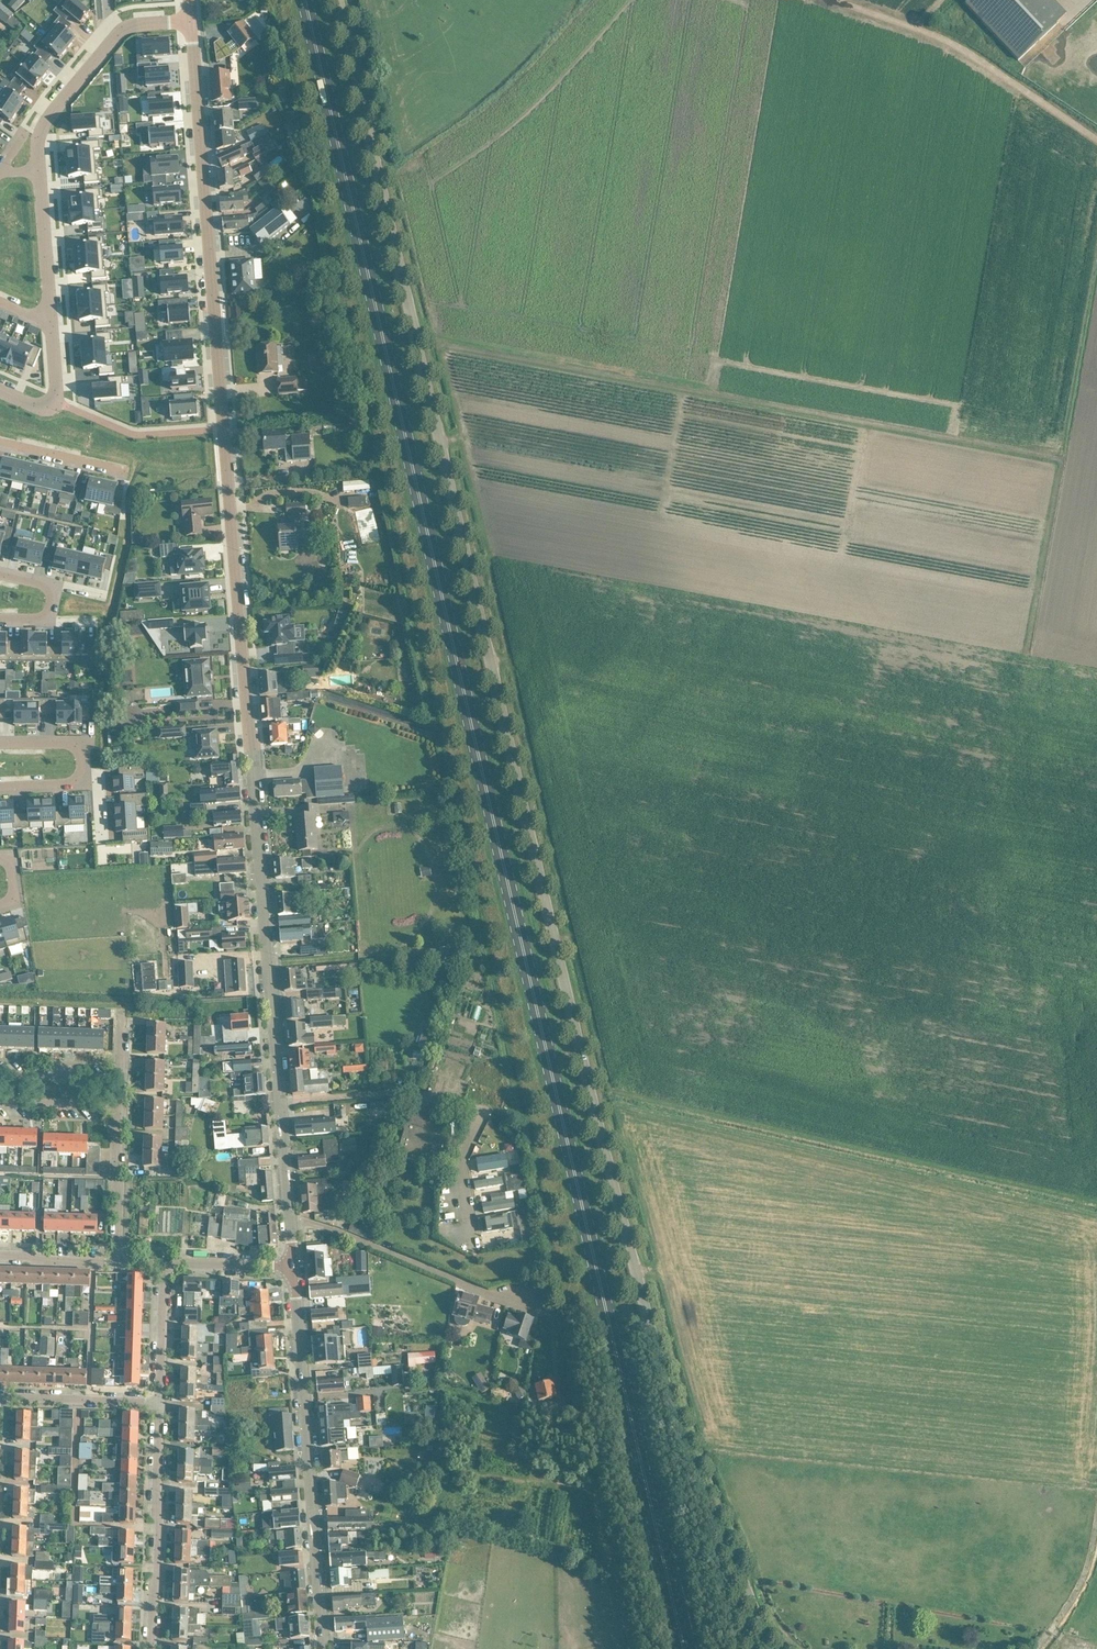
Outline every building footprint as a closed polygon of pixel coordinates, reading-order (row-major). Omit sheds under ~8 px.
[(9,7),(15,13),(25,2),(23,0),(15,0),(9,7)] [(54,13),(60,18),(65,22),(70,16),(81,25),(90,15),(73,0),(68,5),(63,1),(54,13)] [(1051,0),(970,0),(965,5),(1018,61),(1066,15),(1051,0)] [(0,5),(0,19),(7,24),(14,16),(1,5),(0,5)] [(60,18),(47,33),(68,50),(75,41),(67,33),(71,28),(65,22),(60,18)] [(255,38),(250,32),(243,23),(229,34),(239,49),(255,38)] [(47,33),(34,49),(38,52),(49,61),(54,55),(59,60),(68,50),(47,33)] [(231,56),(221,40),(208,50),(210,64),(217,63),(231,56)] [(168,41),(142,42),(144,57),(169,55),(168,41)] [(7,52),(3,58),(6,61),(11,55),(7,52)] [(30,54),(22,64),(42,81),(42,80),(50,71),(44,67),(49,61),(38,52),(34,58),(30,54)] [(12,84),(23,92),(28,86),(34,91),(43,81),(42,80),(42,81),(22,64),(14,73),(18,77),(12,84)] [(151,65),(137,66),(138,79),(146,79),(147,88),(170,86),(169,82),(171,82),(170,74),(169,74),(168,70),(157,71),(152,72),(151,65)] [(229,73),(221,74),(210,75),(212,103),(231,101),(229,73)] [(17,113),(24,103),(18,99),(23,92),(12,84),(0,101),(0,102),(17,113)] [(161,93),(148,95),(150,118),(174,116),(173,99),(169,99),(163,100),(164,100),(162,100),(161,93)] [(274,107),(284,105),(282,98),(273,99),(274,107)] [(240,110),(257,109),(256,100),(239,102),(240,110)] [(0,126),(5,120),(10,124),(17,113),(0,102),(0,126)] [(215,134),(235,132),(234,123),(241,122),(240,113),(213,115),(215,134)] [(291,114),(283,115),(289,122),(294,121),(292,113),(291,114)] [(79,119),(73,120),(73,133),(89,132),(89,139),(104,139),(103,130),(101,130),(100,117),(88,118),(88,116),(79,117),(79,119)] [(154,124),(136,125),(136,126),(137,126),(138,135),(149,134),(150,147),(150,148),(151,148),(176,145),(176,146),(175,129),(174,129),(174,130),(154,131),(153,125),(154,125),(154,124)] [(252,142),(258,139),(267,135),(263,126),(247,133),(252,142)] [(235,132),(215,134),(216,151),(227,150),(236,146),(235,132)] [(296,140),(288,144),(291,150),(299,146),(296,140)] [(82,151),(67,152),(68,165),(96,163),(95,151),(100,150),(100,142),(81,144),(82,151)] [(254,160),(257,159),(263,156),(273,152),(268,143),(255,150),(252,143),(247,145),(228,154),(218,158),(222,168),(229,165),(230,166),(232,165),(231,164),(244,159),(243,157),(251,154),(254,160)] [(144,177),(144,184),(153,184),(166,183),(166,176),(179,175),(177,158),(151,161),(152,176),(144,177)] [(96,163),(68,165),(68,178),(83,177),(84,184),(99,183),(98,175),(96,175),(96,163)] [(252,173),(250,170),(248,165),(232,173),(229,173),(218,174),(220,190),(234,189),(233,181),(242,177),(242,178),(252,173)] [(253,175),(252,176),(257,183),(258,182),(268,174),(273,171),(268,165),(253,175)] [(263,190),(256,195),(261,202),(276,190),(267,179),(259,185),(263,190)] [(166,183),(153,184),(155,207),(181,204),(180,188),(167,189),(166,183)] [(85,199),(70,200),(71,213),(94,211),(99,211),(98,198),(100,198),(100,190),(85,191),(85,199)] [(272,201),(279,195),(276,191),(269,197),(272,201)] [(248,194),(245,194),(234,195),(234,199),(220,201),(221,213),(244,211),(243,204),(248,203),(248,194)] [(257,214),(265,207),(261,202),(253,209),(257,214)] [(250,232),(272,214),(269,209),(255,220),(254,215),(248,217),(222,219),(223,232),(250,229),(251,231),(250,232)] [(272,214),(250,232),(262,247),(290,226),(278,210),(272,214)] [(94,211),(71,213),(72,226),(88,225),(88,232),(103,231),(102,223),(95,223),(94,211)] [(160,213),(147,214),(148,221),(154,221),(155,236),(184,234),(182,217),(160,219),(160,213)] [(89,247),(74,248),(75,261),(103,259),(102,247),(104,247),(103,238),(89,239),(89,247)] [(175,241),(159,243),(160,250),(161,250),(162,265),(184,263),(183,248),(176,249),(175,241)] [(103,259),(75,261),(76,274),(91,273),(92,280),(107,279),(106,271),(104,271),(103,259)] [(255,293),(252,261),(231,263),(234,295),(255,293)] [(144,265),(131,266),(131,271),(131,274),(145,273),(144,265)] [(174,271),(160,272),(162,296),(188,294),(187,277),(174,278),(174,271)] [(132,281),(122,282),(123,291),(133,290),(132,281)] [(93,295),(78,296),(79,309),(107,306),(106,295),(108,295),(107,286),(93,287),(93,295)] [(182,300),(158,302),(159,314),(168,313),(169,324),(191,323),(189,306),(187,306),(183,307),(182,300)] [(79,309),(78,309),(79,321),(80,321),(80,322),(95,321),(96,328),(110,327),(110,319),(108,319),(107,306),(79,309)] [(145,316),(135,317),(136,334),(146,333),(145,316)] [(167,344),(164,344),(165,363),(172,362),(173,367),(183,366),(182,362),(194,361),(192,342),(183,342),(182,332),(166,333),(167,344)] [(97,343),(82,344),(83,357),(105,355),(104,343),(112,342),(111,334),(96,335),(97,343)] [(2,361),(11,342),(0,338),(0,360),(2,361)] [(2,361),(2,362),(13,367),(14,366),(13,366),(22,347),(11,342),(2,361)] [(276,346),(268,347),(257,347),(259,375),(278,373),(276,346)] [(22,347),(13,366),(14,366),(25,371),(27,365),(34,368),(41,351),(34,348),(32,351),(22,347)] [(313,368),(326,367),(325,352),(311,354),(313,368)] [(83,357),(82,357),(84,370),(99,369),(99,376),(114,375),(113,367),(106,367),(105,355),(83,357)] [(179,368),(162,370),(163,382),(171,382),(172,390),(179,390),(179,391),(189,391),(188,389),(196,388),(195,375),(180,376),(179,368)] [(108,387),(93,388),(94,401),(129,399),(129,386),(123,386),(123,378),(108,379),(108,387)] [(298,394),(298,392),(306,391),(306,379),(297,380),(296,378),(277,380),(278,395),(298,394)] [(197,402),(194,402),(193,395),(174,397),(175,403),(170,404),(171,418),(173,418),(173,422),(181,421),(181,418),(198,416),(197,402)] [(140,412),(133,412),(133,425),(141,425),(140,412)] [(314,425),(314,424),(309,424),(310,434),(315,434),(315,431),(322,431),(321,424),(314,425)] [(285,438),(285,431),(263,432),(264,451),(285,450),(286,463),(311,461),(310,436),(285,438)] [(12,483),(16,464),(4,461),(1,472),(0,472),(0,480),(12,483)] [(16,464),(12,483),(24,486),(29,466),(16,464)] [(29,466),(24,486),(36,488),(37,488),(41,469),(29,466)] [(36,488),(35,494),(48,497),(49,491),(53,472),(41,469),(37,488),(36,488)] [(53,472),(49,491),(60,494),(61,494),(65,475),(53,472)] [(60,494),(59,499),(72,502),(78,478),(65,475),(61,494),(60,494)] [(82,488),(79,501),(84,502),(100,505),(105,484),(91,481),(89,489),(82,488)] [(344,493),(370,490),(369,481),(343,483),(344,493)] [(105,484),(100,505),(106,507),(105,513),(120,517),(122,503),(114,502),(117,487),(105,484)] [(211,501),(200,502),(182,504),(184,519),(186,537),(190,536),(201,535),(200,517),(213,516),(211,501)] [(285,544),(286,552),(298,551),(296,528),(300,528),(299,514),(305,514),(305,505),(287,506),(288,515),(289,515),(290,528),(279,529),(280,544),(285,544)] [(372,508),(355,512),(363,544),(380,540),(372,508)] [(2,547),(9,549),(13,530),(6,528),(5,532),(0,531),(0,556),(2,547)] [(15,536),(12,549),(18,550),(16,562),(28,565),(33,545),(33,546),(34,540),(33,540),(16,536),(15,536)] [(33,545),(28,565),(41,568),(42,561),(49,563),(52,550),(33,546),(33,545)] [(205,571),(204,560),(202,560),(201,552),(178,554),(177,545),(160,547),(161,559),(170,558),(172,576),(189,575),(189,577),(199,576),(199,574),(203,574),(203,571),(205,571)] [(52,550),(49,563),(55,564),(54,571),(66,573),(70,554),(52,550)] [(70,554),(66,573),(78,576),(82,557),(70,554)] [(82,557),(78,576),(89,579),(94,559),(82,557)] [(94,559),(89,579),(101,582),(104,570),(110,571),(113,558),(107,557),(105,562),(94,559)] [(126,575),(123,586),(135,585),(135,575),(127,575),(126,575)] [(136,585),(136,599),(161,598),(159,583),(136,585)] [(210,611),(208,586),(182,589),(184,613),(187,613),(187,614),(208,613),(207,611),(210,611)] [(348,597),(341,597),(342,610),(360,610),(360,604),(348,605),(348,597)] [(362,598),(361,612),(394,613),(394,599),(362,598)] [(268,634),(268,642),(271,642),(271,647),(277,647),(277,648),(283,648),(283,647),(291,646),(291,643),(295,643),(294,627),(290,628),(289,617),(282,618),(282,623),(276,623),(275,623),(275,622),(272,622),(273,623),(265,624),(263,625),(261,627),(260,630),(261,632),(263,633),(266,634),(266,635),(268,634)] [(148,631),(174,629),(173,620),(147,622),(148,631)] [(189,626),(184,627),(185,642),(190,642),(191,649),(195,649),(196,656),(203,655),(202,641),(207,641),(206,625),(200,625),(191,625),(191,626),(189,626)] [(22,643),(14,643),(14,648),(15,648),(15,663),(35,663),(35,637),(35,636),(22,636),(22,643)] [(87,636),(75,636),(75,637),(75,663),(95,663),(95,648),(87,648),(87,636)] [(0,637),(0,663),(15,663),(15,648),(14,648),(7,648),(7,637),(0,637)] [(35,637),(35,663),(55,663),(55,648),(47,648),(47,637),(35,637)] [(63,648),(55,648),(55,663),(75,663),(75,637),(63,637),(63,648)] [(302,664),(302,655),(275,657),(276,666),(277,666),(277,667),(302,665),(302,664)] [(185,663),(184,663),(184,664),(185,673),(186,686),(187,698),(192,698),(211,696),(210,683),(212,683),(211,674),(210,674),(209,661),(189,663),(185,663)] [(319,678),(318,665),(303,666),(303,679),(319,678)] [(278,695),(277,695),(287,694),(285,674),(276,674),(258,675),(260,697),(278,695)] [(309,699),(308,693),(303,693),(286,695),(287,702),(304,701),(303,700),(309,699)] [(27,700),(6,700),(6,721),(15,721),(15,726),(27,726),(27,700)] [(48,700),(27,700),(27,726),(28,726),(28,729),(35,729),(35,726),(40,726),(40,715),(48,715),(48,700)] [(70,700),(48,700),(48,715),(57,715),(57,726),(69,726),(69,727),(70,727),(70,705),(70,700)] [(280,701),(261,702),(262,722),(276,721),(276,722),(282,722),(282,720),(280,701)] [(199,702),(185,703),(186,716),(200,715),(199,702)] [(70,705),(70,727),(82,727),(82,720),(90,720),(90,705),(88,705),(70,705)] [(282,722),(276,722),(276,726),(269,727),(271,746),(292,745),(291,738),(288,738),(287,726),(288,726),(288,725),(300,724),(300,720),(282,722)] [(185,727),(165,729),(158,729),(159,740),(166,739),(186,738),(185,727)] [(216,731),(194,733),(196,760),(218,758),(216,731)] [(226,766),(212,767),(212,778),(218,777),(218,787),(239,786),(237,765),(226,766)] [(119,780),(113,780),(114,793),(134,792),(134,780),(146,779),(145,767),(119,769),(119,780)] [(158,767),(146,767),(146,784),(159,783),(159,778),(158,767)] [(318,800),(344,798),(342,768),(314,770),(315,780),(306,781),(301,782),(300,781),(274,782),(275,798),(302,796),(302,795),(307,794),(307,799),(317,799),(318,800)] [(162,773),(162,782),(173,782),(173,773),(162,773)] [(239,789),(197,793),(198,805),(240,802),(239,789)] [(121,807),(115,808),(116,820),(140,819),(140,806),(147,806),(146,795),(120,796),(121,807)] [(344,798),(318,800),(318,806),(344,804),(355,803),(354,798),(344,799),(344,798)] [(71,813),(63,813),(64,827),(84,826),(85,826),(84,814),(88,814),(88,806),(84,807),(83,800),(70,801),(71,813)] [(29,815),(21,816),(22,830),(43,829),(43,823),(42,802),(28,803),(29,815)] [(54,802),(42,802),(43,823),(55,823),(55,828),(64,827),(63,813),(55,814),(54,802)] [(0,805),(0,807),(1,826),(1,831),(22,830),(21,816),(13,816),(13,804),(0,805)] [(206,804),(191,805),(191,813),(207,813),(206,804)] [(295,817),(296,834),(296,835),(297,835),(299,852),(302,852),(303,858),(311,857),(310,851),(317,850),(314,816),(319,816),(318,806),(313,807),(302,808),(302,816),(295,817)] [(242,825),(241,812),(214,815),(215,827),(242,825)] [(140,819),(116,820),(117,833),(122,833),(123,844),(149,842),(149,831),(141,832),(140,819)] [(184,827),(164,828),(164,839),(184,839),(184,827)] [(211,838),(223,837),(222,830),(211,831),(211,838)] [(243,835),(223,837),(211,838),(211,839),(215,839),(216,851),(244,849),(243,835)] [(171,844),(160,845),(151,845),(152,857),(172,856),(171,844)] [(217,853),(195,855),(196,863),(217,862),(217,853)] [(294,859),(285,860),(274,861),(275,879),(295,878),(294,866),(297,865),(297,863),(294,864),(294,859)] [(311,859),(311,860),(302,861),(302,870),(312,869),(312,865),(317,864),(317,859),(311,859)] [(220,876),(246,873),(245,860),(219,862),(220,876)] [(197,877),(220,876),(219,862),(196,864),(197,877)] [(432,874),(432,871),(418,873),(420,884),(429,882),(428,874),(432,874)] [(173,885),(188,884),(187,875),(172,876),(173,885)] [(312,883),(311,876),(298,877),(298,884),(312,883)] [(233,884),(220,885),(220,892),(221,902),(235,901),(234,891),(233,884)] [(297,894),(288,894),(277,895),(278,916),(298,915),(297,894)] [(250,920),(248,902),(218,904),(219,914),(228,913),(228,922),(250,920)] [(189,911),(174,911),(175,929),(190,928),(189,911)] [(292,918),(279,919),(279,927),(293,926),(310,924),(309,916),(292,918)] [(13,920),(1,923),(6,943),(8,948),(28,943),(24,929),(16,931),(13,920)] [(290,930),(279,931),(280,943),(291,942),(303,941),(303,937),(310,936),(311,940),(324,939),(323,926),(305,928),(305,927),(304,927),(304,928),(302,928),(302,929),(290,930)] [(189,931),(178,932),(180,953),(188,953),(187,944),(191,943),(191,940),(209,939),(209,942),(210,949),(218,948),(221,950),(234,949),(245,948),(244,934),(233,935),(225,935),(225,928),(211,929),(211,934),(189,936),(189,931)] [(314,954),(313,949),(313,947),(300,948),(301,955),(314,954)] [(453,947),(440,948),(442,961),(455,960),(453,947)] [(313,949),(314,954),(314,957),(327,955),(326,948),(313,949)] [(243,962),(233,962),(224,963),(226,994),(245,993),(243,962)] [(154,964),(141,965),(143,992),(157,990),(154,964)] [(192,964),(178,965),(179,988),(194,988),(192,964)] [(301,971),(294,971),(283,972),(284,992),(315,990),(315,980),(306,981),(306,980),(302,980),(301,971)] [(24,977),(18,979),(19,986),(26,985),(24,977)] [(159,982),(160,992),(174,991),(173,981),(159,982)] [(323,992),(323,990),(307,992),(308,1001),(324,1000),(324,998),(344,997),(343,990),(323,992)] [(303,1001),(296,1001),(285,1002),(287,1021),(305,1020),(303,1001)] [(91,1011),(91,1017),(98,1017),(98,1019),(111,1020),(111,1011),(92,1010),(91,1011)] [(248,1017),(222,1019),(224,1044),(249,1042),(248,1031),(250,1031),(248,1017)] [(321,1018),(310,1019),(311,1029),(322,1029),(333,1028),(332,1017),(321,1018)] [(148,1040),(166,1040),(166,1026),(148,1025),(148,1040)] [(287,1026),(289,1047),(300,1047),(314,1045),(313,1041),(313,1035),(305,1036),(304,1025),(298,1025),(287,1026)] [(9,1030),(0,1030),(0,1049),(8,1050),(9,1030)] [(21,1050),(21,1030),(9,1030),(8,1050),(21,1050)] [(21,1030),(21,1050),(34,1050),(35,1031),(21,1030)] [(52,1051),(53,1031),(40,1031),(39,1051),(52,1051)] [(65,1051),(65,1032),(53,1031),(52,1051),(65,1051)] [(78,1052),(78,1032),(65,1032),(65,1051),(78,1052)] [(90,1052),(91,1033),(78,1032),(78,1052),(90,1052)] [(91,1033),(90,1052),(103,1053),(104,1033),(91,1033)] [(424,1033),(420,1045),(428,1048),(432,1035),(424,1033)] [(201,1042),(201,1046),(216,1046),(216,1039),(201,1038),(201,1042)] [(165,1055),(166,1040),(148,1040),(148,1054),(165,1055)] [(253,1045),(242,1046),(215,1048),(215,1055),(235,1054),(236,1058),(254,1056),(253,1045)] [(336,1055),(335,1045),(315,1046),(315,1054),(326,1053),(327,1056),(336,1055)] [(354,1060),(362,1060),(362,1049),(354,1049),(354,1060)] [(290,1054),(291,1073),(310,1072),(310,1071),(318,1070),(317,1060),(309,1061),(308,1052),(290,1054)] [(234,1072),(251,1071),(251,1062),(233,1063),(234,1072)] [(147,1078),(165,1078),(165,1064),(147,1063),(147,1078)] [(231,1080),(231,1068),(221,1069),(221,1081),(231,1080)] [(251,1071),(234,1072),(235,1081),(244,1080),(245,1090),(234,1091),(234,1098),(254,1096),(265,1096),(263,1076),(252,1077),(251,1071)] [(310,1072),(291,1073),(293,1096),(313,1094),(313,1093),(318,1093),(318,1094),(319,1093),(329,1093),(328,1080),(318,1081),(317,1071),(310,1072)] [(164,1093),(165,1078),(147,1078),(146,1092),(164,1093)] [(145,1116),(164,1116),(164,1102),(146,1101),(145,1116)] [(183,1115),(197,1116),(198,1106),(184,1105),(183,1115)] [(211,1117),(213,1109),(203,1106),(201,1114),(211,1117)] [(408,1114),(408,1115),(396,1158),(437,1169),(449,1126),(425,1119),(424,1120),(422,1119),(423,1118),(422,1118),(421,1119),(418,1118),(418,1117),(408,1114)] [(163,1131),(164,1116),(145,1116),(145,1130),(163,1131)] [(335,1119),(295,1123),(296,1136),(314,1135),(335,1133),(336,1137),(347,1136),(347,1128),(336,1129),(335,1119)] [(225,1122),(213,1124),(216,1151),(236,1149),(243,1148),(242,1135),(226,1137),(225,1122)] [(245,1130),(242,1130),(243,1135),(242,1135),(243,1148),(247,1148),(247,1149),(258,1148),(269,1147),(268,1128),(257,1129),(255,1129),(245,1130)] [(9,1131),(0,1131),(0,1148),(8,1148),(9,1131)] [(22,1149),(23,1132),(9,1131),(8,1148),(22,1149)] [(23,1132),(22,1149),(37,1149),(37,1132),(23,1132)] [(59,1154),(59,1137),(45,1137),(44,1154),(59,1154)] [(72,1155),(73,1138),(59,1137),(59,1154),(72,1155)] [(87,1148),(87,1144),(87,1138),(73,1138),(72,1155),(87,1155),(87,1148)] [(144,1153),(162,1154),(163,1140),(145,1139),(144,1153)] [(337,1140),(334,1140),(323,1141),(324,1156),(298,1158),(299,1170),(310,1169),(325,1168),(325,1164),(339,1163),(337,1140)] [(162,1168),(162,1154),(144,1153),(144,1168),(162,1168)] [(505,1154),(478,1158),(480,1172),(508,1168),(505,1154)] [(190,1168),(199,1169),(200,1161),(191,1159),(190,1168)] [(258,1160),(238,1162),(238,1169),(246,1168),(247,1187),(261,1186),(263,1202),(274,1201),(271,1173),(260,1174),(258,1160)] [(524,1179),(523,1177),(522,1165),(510,1167),(511,1174),(504,1175),(505,1176),(506,1183),(524,1180),(524,1179)] [(487,1181),(475,1183),(476,1190),(503,1185),(502,1178),(494,1180),(493,1176),(487,1177),(487,1181)] [(324,1180),(314,1180),(303,1181),(303,1188),(301,1188),(303,1214),(314,1213),(315,1216),(324,1215),(323,1212),(336,1211),(334,1196),(343,1196),(342,1179),(324,1180)] [(86,1184),(86,1181),(75,1180),(75,1186),(78,1186),(78,1198),(82,1198),(85,1198),(86,1184)] [(524,1180),(506,1183),(507,1193),(526,1190),(525,1185),(524,1180)] [(96,1190),(96,1185),(97,1181),(86,1181),(86,1184),(85,1198),(88,1198),(88,1189),(96,1190)] [(228,1186),(226,1192),(236,1196),(239,1190),(228,1186)] [(483,1208),(484,1216),(515,1210),(513,1203),(505,1204),(504,1197),(492,1199),(493,1206),(483,1208)] [(207,1198),(204,1212),(215,1215),(218,1201),(207,1198)] [(530,1216),(529,1210),(528,1204),(516,1206),(517,1212),(518,1218),(530,1216)] [(29,1215),(29,1209),(26,1208),(26,1209),(23,1209),(23,1215),(22,1215),(22,1232),(35,1232),(36,1216),(29,1215)] [(236,1242),(259,1247),(258,1233),(257,1222),(250,1222),(251,1212),(224,1209),(223,1209),(223,1215),(216,1215),(216,1219),(208,1219),(208,1227),(207,1238),(221,1238),(221,1240),(236,1242)] [(58,1216),(58,1211),(45,1211),(44,1232),(58,1233),(58,1216)] [(258,1233),(259,1247),(277,1246),(275,1217),(257,1213),(257,1222),(258,1233)] [(10,1215),(0,1214),(0,1231),(9,1231),(10,1215)] [(22,1232),(22,1215),(10,1215),(9,1231),(22,1232)] [(71,1233),(71,1217),(58,1216),(58,1233),(71,1233)] [(530,1216),(518,1218),(520,1228),(532,1226),(531,1216),(530,1216)] [(84,1234),(84,1217),(71,1217),(71,1233),(84,1234)] [(84,1217),(84,1234),(97,1234),(97,1218),(84,1217)] [(483,1221),(485,1234),(512,1230),(510,1217),(483,1221)] [(352,1225),(349,1232),(374,1242),(377,1235),(352,1225)] [(327,1246),(307,1248),(307,1255),(306,1255),(308,1271),(309,1281),(325,1280),(323,1261),(328,1261),(327,1246)] [(367,1252),(357,1252),(358,1271),(368,1271),(367,1252)] [(11,1270),(0,1270),(0,1284),(10,1284),(11,1270)] [(26,1285),(27,1271),(11,1270),(10,1284),(26,1285)] [(42,1285),(43,1271),(27,1271),(26,1285),(42,1285)] [(58,1286),(59,1272),(43,1271),(42,1285),(43,1285),(43,1292),(43,1298),(51,1298),(51,1286),(58,1286)] [(74,1298),(74,1272),(59,1272),(58,1286),(66,1286),(65,1312),(72,1313),(73,1298),(74,1298)] [(74,1272),(74,1298),(81,1299),(82,1283),(90,1284),(90,1273),(74,1272)] [(128,1291),(142,1292),(143,1276),(128,1276),(128,1287),(128,1291)] [(320,1287),(309,1288),(310,1300),(321,1299),(342,1297),(356,1296),(355,1285),(369,1284),(368,1277),(336,1280),(336,1286),(320,1287)] [(184,1280),(184,1308),(194,1309),(194,1308),(195,1297),(195,1294),(201,1294),(202,1281),(184,1280)] [(226,1327),(239,1318),(239,1310),(238,1304),(238,1291),(238,1282),(224,1281),(224,1282),(224,1292),(224,1299),(232,1299),(233,1306),(232,1307),(232,1314),(220,1314),(219,1325),(226,1325),(226,1327)] [(142,1308),(142,1292),(128,1291),(127,1307),(142,1308)] [(238,1304),(239,1310),(269,1307),(268,1293),(253,1294),(253,1302),(248,1302),(246,1303),(246,1292),(238,1291),(238,1304)] [(478,1300),(459,1294),(453,1316),(455,1317),(455,1319),(455,1322),(457,1325),(459,1326),(463,1327),(466,1327),(468,1326),(469,1323),(470,1321),(472,1321),(472,1320),(489,1325),(493,1311),(476,1306),(478,1300)] [(141,1324),(142,1308),(127,1307),(127,1308),(121,1307),(121,1315),(120,1317),(120,1323),(127,1323),(141,1324)] [(249,1331),(267,1330),(266,1321),(270,1321),(269,1307),(239,1310),(239,1318),(245,1317),(245,1315),(254,1314),(254,1321),(248,1321),(249,1331)] [(184,1308),(183,1324),(200,1325),(201,1309),(194,1308),(194,1309),(184,1308)] [(338,1310),(311,1312),(312,1323),(338,1321),(338,1310)] [(493,1311),(492,1319),(500,1320),(501,1312),(493,1311)] [(73,1313),(73,1327),(88,1327),(89,1313),(73,1313)] [(538,1327),(531,1325),(533,1320),(519,1315),(517,1319),(508,1316),(504,1329),(513,1332),(511,1337),(521,1340),(519,1344),(523,1346),(522,1349),(534,1352),(538,1327)] [(141,1339),(141,1324),(127,1323),(127,1339),(141,1339)] [(226,1325),(219,1325),(215,1325),(215,1334),(226,1334),(226,1327),(226,1325)] [(182,1345),(209,1346),(209,1338),(204,1338),(204,1341),(198,1341),(198,1329),(183,1329),(182,1345)] [(244,1356),(273,1354),(272,1337),(268,1338),(267,1330),(249,1331),(250,1350),(243,1351),(244,1356)] [(84,1333),(74,1333),(73,1341),(84,1341),(84,1333)] [(313,1340),(314,1355),(315,1365),(345,1363),(344,1346),(351,1346),(350,1333),(343,1334),(343,1338),(341,1338),(334,1339),(313,1340)] [(21,1348),(21,1337),(8,1337),(7,1347),(21,1348)] [(55,1356),(67,1356),(67,1339),(55,1338),(55,1356)] [(54,1357),(54,1339),(41,1339),(40,1357),(54,1357)] [(140,1355),(141,1339),(127,1339),(126,1347),(126,1354),(140,1355)] [(217,1346),(209,1346),(182,1345),(182,1361),(197,1361),(197,1353),(217,1353),(217,1346)] [(9,1349),(2,1349),(1,1369),(0,1369),(0,1384),(8,1384),(9,1349)] [(24,1385),(24,1370),(16,1370),(16,1358),(22,1358),(22,1349),(9,1349),(8,1384),(24,1385)] [(434,1353),(408,1354),(409,1368),(416,1368),(415,1365),(435,1364),(434,1353)] [(140,1371),(140,1355),(126,1354),(126,1370),(140,1371)] [(273,1354),(244,1356),(232,1357),(233,1363),(252,1362),(252,1360),(259,1359),(260,1371),(251,1372),(252,1379),(271,1377),(271,1370),(274,1370),(273,1354)] [(359,1369),(373,1368),(372,1354),(358,1356),(359,1369)] [(24,1385),(39,1385),(40,1370),(40,1364),(41,1358),(33,1358),(33,1370),(24,1370),(24,1385)] [(47,1371),(48,1359),(41,1358),(40,1364),(40,1370),(39,1385),(55,1386),(55,1371),(47,1371)] [(71,1371),(71,1386),(87,1387),(87,1372),(79,1372),(79,1359),(72,1359),(71,1365),(71,1371)] [(225,1374),(225,1367),(214,1366),(214,1374),(217,1374),(217,1387),(223,1387),(223,1374),(225,1374)] [(368,1380),(374,1379),(373,1368),(359,1369),(351,1370),(351,1376),(367,1375),(368,1380)] [(401,1368),(392,1369),(393,1387),(403,1386),(401,1368)] [(105,1370),(92,1370),(91,1387),(104,1387),(105,1370)] [(140,1371),(126,1370),(119,1370),(114,1370),(114,1378),(125,1378),(125,1386),(139,1387),(140,1371)] [(181,1386),(208,1386),(208,1378),(196,1378),(196,1370),(182,1370),(181,1386)] [(55,1371),(55,1386),(71,1386),(71,1371),(55,1371)] [(480,1373),(472,1379),(481,1394),(490,1389),(488,1387),(480,1373)] [(345,1392),(344,1379),(316,1382),(317,1394),(345,1392)] [(552,1382),(529,1387),(530,1394),(536,1393),(538,1402),(556,1398),(552,1382)] [(213,1386),(208,1386),(181,1386),(181,1402),(196,1402),(196,1390),(203,1390),(203,1392),(213,1392),(213,1386)] [(514,1390),(518,1400),(527,1396),(522,1386),(514,1390)] [(358,1413),(360,1413),(371,1412),(370,1398),(357,1399),(358,1413)] [(543,1403),(545,1414),(558,1411),(556,1401),(543,1403)] [(333,1416),(353,1414),(352,1405),(319,1408),(319,1420),(333,1419),(333,1416)] [(223,1417),(223,1407),(211,1407),(211,1417),(223,1417)] [(279,1409),(271,1410),(269,1410),(270,1429),(268,1430),(268,1437),(275,1436),(276,1452),(294,1451),(291,1415),(280,1416),(279,1409)] [(61,1410),(60,1429),(73,1430),(74,1411),(61,1410)] [(180,1426),(215,1427),(216,1420),(202,1419),(202,1411),(180,1410),(180,1426)] [(577,1416),(573,1417),(572,1411),(565,1413),(567,1420),(573,1418),(577,1432),(582,1430),(581,1427),(579,1427),(577,1416)] [(17,1428),(38,1429),(38,1414),(18,1413),(17,1428)] [(320,1431),(335,1430),(334,1424),(342,1423),(342,1424),(350,1423),(350,1421),(360,1420),(360,1413),(358,1413),(353,1414),(333,1416),(333,1419),(319,1420),(320,1431)] [(123,1430),(138,1431),(138,1414),(124,1414),(123,1430)] [(40,1416),(40,1425),(55,1425),(55,1416),(40,1416)] [(111,1430),(117,1430),(117,1423),(95,1422),(95,1429),(99,1429),(111,1430)] [(215,1427),(180,1426),(179,1442),(190,1443),(194,1443),(194,1431),(201,1431),(201,1432),(215,1432),(218,1435),(226,1435),(226,1428),(215,1427)] [(38,1429),(17,1428),(17,1443),(28,1443),(39,1443),(42,1443),(42,1429),(40,1429),(38,1429)] [(72,1449),(73,1430),(60,1429),(59,1448),(72,1449)] [(99,1429),(95,1429),(84,1429),(84,1436),(98,1437),(99,1429)] [(111,1437),(111,1430),(99,1429),(98,1437),(111,1437)] [(335,1430),(320,1432),(322,1447),(332,1446),(336,1446),(337,1446),(340,1445),(340,1450),(348,1450),(359,1449),(359,1440),(356,1440),(356,1429),(342,1430),(335,1430)] [(123,1430),(117,1430),(117,1438),(123,1438),(123,1446),(137,1446),(138,1431),(123,1430)] [(80,1444),(79,1460),(92,1460),(92,1450),(92,1445),(80,1444)] [(137,1462),(137,1446),(123,1446),(122,1461),(137,1462)] [(431,1461),(433,1447),(425,1446),(423,1460),(431,1461)] [(72,1449),(59,1448),(49,1447),(48,1456),(72,1457),(72,1449)] [(226,1456),(227,1448),(213,1448),(213,1456),(226,1456)] [(348,1450),(340,1450),(341,1453),(340,1453),(333,1453),(322,1454),(323,1471),(334,1470),(341,1470),(340,1463),(349,1462),(348,1450)] [(179,1451),(179,1467),(212,1468),(213,1461),(194,1460),(194,1452),(190,1452),(179,1451)] [(16,1452),(16,1466),(36,1467),(36,1459),(40,1459),(41,1453),(37,1453),(37,1452),(27,1452),(16,1452)] [(116,1461),(111,1461),(104,1460),(103,1468),(117,1469),(118,1461),(116,1461)] [(136,1478),(137,1462),(122,1461),(122,1477),(136,1478)] [(377,1481),(377,1462),(362,1462),(363,1481),(377,1481)] [(270,1482),(285,1481),(295,1480),(296,1480),(295,1468),(280,1469),(280,1463),(269,1464),(269,1466),(254,1465),(254,1472),(269,1472),(270,1482)] [(36,1482),(36,1467),(16,1466),(15,1481),(36,1482)] [(212,1468),(179,1467),(178,1483),(189,1484),(193,1484),(197,1484),(198,1475),(200,1475),(212,1476),(212,1469),(212,1468)] [(57,1486),(71,1487),(71,1468),(58,1468),(57,1486)] [(230,1469),(223,1469),(223,1482),(231,1482),(230,1469)] [(339,1482),(356,1488),(360,1476),(343,1471),(339,1482)] [(136,1493),(136,1478),(122,1477),(122,1486),(103,1485),(103,1492),(136,1493)] [(335,1481),(324,1482),(326,1508),(337,1507),(336,1500),(346,1500),(345,1487),(335,1482),(335,1481)] [(284,1483),(283,1483),(283,1491),(295,1490),(295,1482),(285,1483),(284,1483)] [(218,1489),(218,1497),(223,1497),(223,1509),(233,1509),(231,1497),(231,1490),(218,1489)] [(14,1504),(35,1505),(36,1490),(15,1490),(14,1504)] [(272,1513),(285,1512),(285,1506),(280,1506),(280,1503),(298,1501),(297,1490),(295,1490),(283,1491),(260,1493),(261,1502),(271,1501),(272,1513)] [(79,1491),(78,1501),(90,1501),(90,1492),(87,1492),(79,1491)] [(135,1509),(136,1493),(103,1492),(103,1497),(109,1498),(109,1500),(115,1500),(115,1497),(121,1497),(121,1509),(135,1509)] [(178,1492),(177,1508),(199,1509),(204,1509),(204,1504),(192,1504),(192,1493),(178,1492)] [(269,1503),(260,1504),(261,1519),(270,1519),(269,1503)] [(35,1505),(14,1504),(14,1519),(25,1519),(35,1520),(35,1513),(28,1513),(28,1505),(30,1505),(35,1505)] [(199,1509),(177,1508),(177,1524),(192,1525),(193,1516),(199,1516),(199,1509)] [(135,1509),(121,1509),(121,1515),(103,1515),(103,1516),(102,1524),(108,1524),(124,1525),(135,1525),(135,1509)] [(285,1512),(272,1513),(274,1531),(301,1529),(298,1510),(285,1512)] [(346,1519),(361,1519),(361,1511),(346,1511),(346,1519)] [(40,1525),(53,1525),(53,1516),(41,1516),(40,1525)] [(334,1531),(374,1530),(374,1519),(367,1519),(361,1519),(346,1519),(327,1520),(328,1531),(333,1531),(333,1532),(334,1532),(334,1531)] [(221,1528),(221,1521),(206,1520),(206,1527),(221,1528)] [(68,1525),(53,1525),(40,1525),(40,1529),(40,1535),(53,1536),(53,1531),(68,1532),(68,1525)] [(14,1528),(13,1542),(33,1543),(34,1535),(40,1535),(40,1530),(34,1530),(34,1529),(27,1529),(27,1528),(25,1528),(14,1528)] [(302,1548),(301,1531),(276,1533),(277,1540),(285,1539),(286,1549),(302,1548)] [(99,1540),(99,1547),(113,1548),(134,1549),(134,1533),(121,1532),(120,1540),(99,1540)] [(176,1548),(210,1549),(211,1541),(191,1541),(191,1532),(176,1532),(176,1548)] [(371,1532),(356,1533),(356,1532),(328,1535),(329,1553),(341,1552),(341,1546),(357,1545),(356,1540),(371,1539),(371,1532)] [(33,1558),(33,1543),(13,1542),(13,1557),(33,1558)] [(133,1565),(134,1549),(113,1548),(112,1564),(133,1565)] [(210,1557),(210,1549),(176,1548),(175,1564),(191,1564),(191,1556),(210,1557)] [(425,1559),(435,1558),(440,1557),(439,1551),(435,1551),(435,1550),(424,1551),(425,1559)] [(299,1564),(298,1552),(279,1554),(280,1566),(299,1564)] [(37,1563),(49,1563),(50,1554),(37,1553),(37,1563)] [(367,1554),(367,1553),(330,1555),(330,1567),(331,1567),(331,1569),(367,1566),(367,1558),(375,1558),(375,1561),(386,1561),(385,1553),(367,1554)] [(49,1563),(37,1563),(36,1563),(36,1571),(53,1572),(54,1563),(49,1563)] [(12,1581),(32,1581),(33,1567),(12,1566),(12,1581)] [(240,1588),(240,1584),(231,1584),(231,1578),(210,1577),(206,1572),(175,1570),(174,1586),(196,1587),(230,1588),(240,1588)] [(331,1572),(332,1588),(343,1588),(352,1587),(352,1581),(361,1581),(360,1570),(331,1572)] [(376,1571),(368,1571),(369,1580),(376,1580),(389,1579),(389,1570),(376,1571)] [(113,1580),(101,1579),(101,1586),(133,1588),(133,1571),(114,1571),(113,1580)] [(306,1591),(304,1571),(280,1573),(281,1580),(285,1580),(286,1592),(306,1591)] [(241,1598),(247,1597),(246,1587),(249,1587),(248,1576),(239,1577),(240,1584),(240,1588),(241,1598)] [(32,1596),(32,1581),(12,1581),(11,1595),(32,1596)] [(196,1595),(196,1587),(174,1586),(174,1603),(189,1603),(189,1595),(196,1595)] [(132,1603),(133,1588),(101,1587),(101,1595),(119,1595),(119,1603),(132,1603)] [(242,1608),(241,1598),(240,1588),(230,1588),(230,1594),(223,1594),(223,1608),(242,1608)] [(35,1601),(47,1601),(52,1602),(52,1592),(36,1591),(35,1601)] [(306,1593),(295,1594),(279,1595),(280,1604),(289,1603),(289,1615),(307,1613),(306,1593)] [(375,1594),(343,1596),(332,1597),(333,1612),(345,1611),(345,1610),(362,1608),(362,1607),(367,1607),(367,1608),(376,1607),(375,1594)] [(47,1611),(47,1601),(35,1601),(35,1610),(47,1611)] [(266,1611),(274,1610),(274,1601),(266,1601),(266,1611)] [(10,1619),(26,1619),(26,1605),(11,1604),(10,1619)] [(203,1606),(203,1616),(217,1616),(218,1607),(203,1606)] [(242,1614),(242,1608),(223,1608),(222,1616),(238,1616),(243,1616),(242,1614)] [(99,1625),(131,1626),(132,1610),(119,1609),(118,1616),(94,1615),(94,1625),(99,1625)] [(173,1625),(200,1626),(197,1626),(198,1615),(199,1615),(200,1610),(174,1609),(173,1625)] [(252,1621),(270,1619),(269,1612),(249,1614),(242,1614),(243,1616),(244,1622),(252,1621)] [(309,1638),(308,1617),(276,1620),(277,1631),(290,1630),(291,1639),(309,1638)] [(402,1618),(376,1620),(375,1617),(366,1618),(367,1631),(367,1642),(404,1640),(402,1618)] [(335,1633),(367,1631),(366,1618),(334,1620),(335,1633)] [(25,1634),(26,1619),(10,1619),(10,1633),(25,1634)] [(254,1637),(252,1621),(244,1622),(246,1647),(262,1646),(261,1637),(254,1637)] [(131,1642),(131,1626),(99,1625),(98,1633),(110,1634),(110,1635),(117,1636),(117,1641),(131,1642)] [(200,1631),(200,1626),(173,1625),(173,1641),(188,1642),(188,1634),(195,1635),(195,1631),(200,1631)] [(106,1644),(106,1636),(93,1636),(93,1644),(106,1644)] [(46,1639),(35,1638),(35,1648),(45,1648),(46,1645),(50,1645),(51,1639),(46,1639)]
